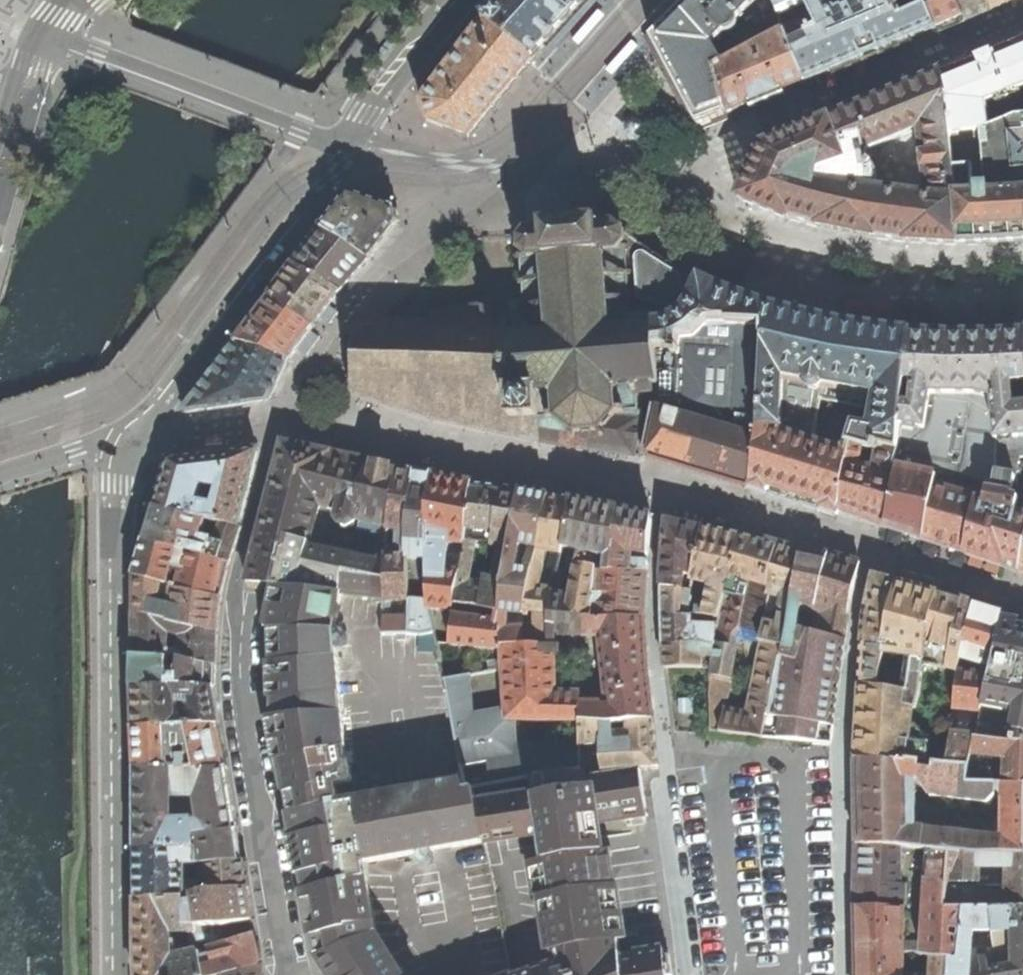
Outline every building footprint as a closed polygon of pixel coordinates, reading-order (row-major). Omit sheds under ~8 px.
[(484,19),(532,59),(559,30),(587,0),(501,0),(484,19)] [(784,29),(779,17),(772,0),(690,0),(652,38),(652,40),(654,44),(674,81),(698,126),(711,120),(729,114),(716,66),(784,29)] [(779,17),(803,5),(805,9),(808,8),(818,29),(789,44),(804,82),(872,53),(936,26),(926,4),(914,10),(911,5),(900,10),(901,13),(899,14),(894,3),(896,2),(895,0),(772,0),(779,17)] [(966,21),(957,0),(924,0),(926,4),(936,26),(938,32),(954,25),(966,21)] [(990,10),(986,0),(957,0),(966,21),(979,15),(990,10)] [(990,10),(1004,4),(1014,0),(986,0),(990,10)] [(576,44),(580,47),(606,17),(599,11),(595,16),(577,37),(573,41),(576,44)] [(427,121),(469,137),(498,101),(528,64),(532,59),(484,19),(443,72),(421,101),(427,121)] [(716,66),(729,114),(766,98),(804,82),(789,44),(784,29),(716,66)] [(942,72),(961,219),(960,244),(1022,241),(1022,118),(1016,119),(988,129),(985,104),(993,100),(995,105),(1011,99),(1009,94),(1022,88),(1022,38),(987,53),(942,72)] [(636,45),(632,42),(607,72),(613,77),(616,73),(635,51),(639,47),(636,45)] [(942,72),(782,138),(760,147),(750,171),(738,197),(786,217),(820,227),(850,233),(874,237),(906,242),(960,244),(961,219),(942,72)] [(626,130),(630,137),(637,141),(645,140),(651,135),(653,127),(650,119),(642,115),(634,116),(628,121),(626,130)] [(337,209),(321,229),(368,260),(385,240),(396,227),(397,225),(394,210),(354,195),(345,198),(337,209)] [(537,418),(538,442),(633,455),(642,416),(638,410),(637,394),(638,393),(638,392),(657,390),(658,382),(656,348),(654,323),(653,316),(632,319),(630,302),(636,302),(635,298),(630,298),(628,277),(633,276),(633,272),(628,272),(626,251),(631,251),(631,247),(626,247),(625,242),(625,232),(624,231),(615,223),(603,224),(602,217),(539,222),(539,229),(526,231),(523,234),(519,235),(519,239),(520,251),(520,255),(515,256),(515,260),(521,260),(522,281),(517,281),(517,285),(522,285),(524,301),(524,303),(526,303),(528,336),(504,338),(509,394),(536,392),(537,418)] [(310,244),(294,264),(339,291),(355,274),(368,260),(321,229),(310,244)] [(642,245),(625,232),(625,242),(626,247),(631,247),(631,251),(626,251),(628,272),(633,272),(633,276),(628,277),(630,298),(635,298),(636,302),(642,301),(668,307),(675,318),(680,313),(684,309),(687,306),(689,301),(700,280),(685,272),(642,245)] [(284,278),(270,297),(312,327),(327,307),(339,291),(294,264),(284,278)] [(763,325),(757,426),(810,441),(819,398),(872,408),(868,427),(853,425),(848,442),(859,445),(878,451),(880,445),(897,450),(909,333),(876,329),(852,326),(839,323),(817,319),(790,312),(769,306),(755,302),(700,280),(689,301),(687,306),(684,309),(680,313),(675,318),(667,321),(660,323),(654,323),(656,348),(667,347),(678,349),(680,338),(694,336),(709,322),(763,325)] [(270,297),(236,342),(288,359),(301,342),(312,327),(270,297)] [(437,421),(538,442),(537,418),(536,392),(509,394),(504,338),(528,336),(526,303),(524,303),(524,301),(520,302),(521,304),(504,305),(504,303),(501,303),(501,305),(486,306),(486,304),(482,304),(482,306),(433,314),(433,322),(389,322),(374,322),(363,322),(351,392),(395,409),(415,416),(437,421)] [(680,338),(678,349),(729,350),(724,425),(756,436),(757,426),(763,325),(709,322),(694,336),(680,338)] [(909,333),(897,450),(894,469),(897,469),(885,529),(902,534),(934,545),(1008,569),(1020,573),(1022,554),(1022,499),(1012,497),(1019,456),(1022,456),(1022,405),(1021,384),(1022,384),(1022,332),(1003,333),(993,334),(947,333),(909,333)] [(183,411),(185,413),(246,404),(270,400),(279,379),(288,359),(236,342),(183,411)] [(657,390),(653,405),(674,410),(678,379),(678,349),(667,347),(656,348),(658,382),(657,390)] [(674,410),(724,425),(729,350),(678,349),(678,379),(674,410)] [(756,436),(724,425),(674,410),(653,405),(643,457),(669,464),(735,484),(749,488),(756,436)] [(810,441),(757,426),(756,436),(749,488),(781,498),(818,509),(838,516),(841,503),(845,465),(847,453),(834,448),(832,444),(823,442),(820,444),(810,441)] [(894,469),(897,450),(880,445),(878,451),(874,470),(855,467),(859,445),(848,442),(847,453),(845,465),(841,503),(838,516),(866,524),(885,529),(897,469),(894,469)] [(247,583),(281,587),(342,594),(342,592),(386,595),(386,562),(310,545),(320,506),(339,510),(337,518),(341,525),(348,526),(354,523),(355,519),(355,512),(366,466),(349,462),(308,454),(282,448),(267,506),(259,540),(247,583)] [(259,453),(257,451),(216,456),(170,461),(156,509),(208,522),(223,525),(239,529),(259,453)] [(383,468),(366,466),(355,512),(355,519),(388,527),(398,470),(383,468)] [(406,471),(398,470),(388,527),(388,530),(397,532),(397,555),(386,554),(386,562),(386,595),(385,601),(383,634),(408,633),(408,601),(407,560),(407,533),(415,472),(406,471)] [(423,473),(415,472),(407,533),(407,560),(413,560),(413,569),(428,570),(427,534),(427,506),(432,475),(423,473)] [(453,479),(432,475),(427,506),(427,534),(428,570),(428,601),(428,610),(435,632),(439,643),(450,645),(454,612),(455,604),(462,559),(447,557),(448,544),(464,544),(468,520),(472,483),(453,479)] [(486,484),(472,483),(468,520),(464,544),(462,559),(455,604),(480,608),(483,581),(490,545),(492,536),(501,486),(486,484)] [(510,487),(501,486),(492,536),(490,545),(501,546),(500,554),(496,554),(491,582),(483,581),(480,608),(498,612),(503,566),(518,491),(519,488),(510,487)] [(524,647),(524,629),(523,611),(531,570),(537,550),(549,497),(534,494),(518,491),(503,566),(498,612),(480,608),(455,604),(454,612),(450,645),(503,651),(504,647),(524,647)] [(550,593),(562,548),(569,501),(559,499),(549,497),(537,550),(531,570),(523,611),(535,613),(535,629),(524,629),(524,647),(547,646),(548,636),(548,613),(550,593)] [(548,613),(548,636),(554,636),(584,636),(584,618),(593,618),(594,602),(597,571),(600,572),(602,556),(607,557),(606,572),(611,572),(611,571),(617,510),(599,507),(578,502),(569,501),(562,548),(579,551),(570,596),(550,593),(548,613)] [(151,526),(146,542),(187,552),(189,553),(230,564),(236,546),(242,530),(239,529),(223,525),(216,543),(202,539),(208,522),(156,509),(151,526)] [(636,514),(617,510),(611,571),(647,573),(648,563),(641,563),(642,555),(648,556),(652,520),(651,517),(636,514)] [(662,575),(662,588),(692,592),(694,582),(703,529),(687,525),(667,520),(662,575)] [(721,533),(703,529),(694,582),(711,586),(706,610),(699,609),(697,616),(721,619),(727,590),(739,537),(721,533)] [(739,537),(727,590),(721,619),(716,648),(713,658),(712,669),(712,732),(763,738),(766,715),(767,710),(770,710),(782,647),(762,643),(765,619),(770,589),(777,548),(760,543),(739,537)] [(141,558),(136,578),(164,585),(169,586),(173,570),(182,573),(178,589),(221,599),(229,568),(230,564),(189,553),(187,552),(146,542),(141,558)] [(789,551),(777,548),(770,589),(784,592),(778,622),(765,619),(762,643),(782,647),(786,624),(787,623),(801,554),(789,551)] [(786,624),(782,647),(796,653),(799,630),(803,605),(815,607),(827,561),(815,558),(801,554),(787,623),(786,624)] [(799,630),(846,640),(849,611),(859,570),(843,566),(827,561),(815,607),(803,605),(799,630)] [(645,595),(647,573),(611,571),(611,572),(606,572),(600,572),(597,571),(594,602),(593,618),(593,619),(644,617),(645,595)] [(865,620),(862,642),(882,645),(892,604),(898,582),(886,579),(875,575),(865,620)] [(136,598),(136,615),(217,634),(219,615),(221,599),(178,589),(173,588),(171,608),(166,606),(166,602),(161,600),(164,585),(136,578),(136,598)] [(858,718),(856,757),(910,763),(910,761),(928,763),(930,745),(910,742),(913,721),(911,721),(920,689),(924,665),(927,642),(940,594),(920,588),(898,582),(892,604),(882,645),(884,646),(890,647),(895,642),(909,659),(904,690),(877,686),(860,684),(858,718)] [(281,587),(272,631),(335,635),(342,594),(281,587)] [(662,602),(663,616),(689,617),(689,616),(692,592),(662,588),(662,602)] [(952,597),(940,594),(927,642),(924,665),(946,669),(952,639),(962,601),(952,597)] [(419,634),(435,632),(428,610),(428,601),(408,601),(408,633),(419,634)] [(969,602),(962,601),(952,639),(946,669),(958,672),(959,671),(962,660),(974,604),(969,602)] [(989,608),(974,604),(962,660),(978,664),(973,673),(959,671),(958,672),(953,709),(980,711),(990,676),(991,665),(1002,620),(1003,613),(989,608)] [(136,636),(136,657),(168,659),(169,635),(183,638),(182,660),(217,667),(217,650),(217,634),(136,615),(136,636)] [(663,631),(663,645),(700,645),(716,648),(721,619),(697,616),(689,616),(689,617),(663,616),(663,631)] [(645,627),(644,617),(593,619),(593,618),(584,618),(584,636),(599,636),(603,672),(647,667),(646,656),(645,627)] [(1002,620),(991,665),(990,676),(980,711),(975,736),(975,737),(1022,743),(1022,624),(1021,624),(1002,620)] [(799,630),(796,653),(782,647),(770,710),(767,710),(766,715),(835,725),(843,661),(846,640),(799,630)] [(273,662),(338,658),(335,635),(272,631),(273,652),(273,662)] [(554,636),(548,636),(547,646),(524,647),(504,647),(503,651),(505,668),(504,669),(507,710),(473,716),(470,676),(445,680),(467,789),(545,774),(579,773),(578,747),(515,745),(514,721),(578,722),(580,702),(580,698),(557,698),(557,689),(555,689),(554,636)] [(861,659),(860,684),(877,686),(880,666),(884,646),(882,645),(862,642),(861,659)] [(713,658),(716,648),(700,645),(663,645),(665,656),(666,668),(703,668),(703,658),(713,658)] [(135,672),(134,688),(177,688),(178,686),(216,688),(216,679),(217,667),(182,660),(180,660),(178,677),(169,677),(170,659),(168,659),(136,657),(135,672)] [(343,716),(338,658),(273,662),(275,693),(276,719),(343,716)] [(650,691),(647,667),(603,672),(607,702),(580,702),(578,722),(613,724),(627,723),(627,721),(653,719),(650,691)] [(216,688),(178,686),(177,688),(134,688),(135,707),(136,727),(186,728),(219,726),(217,706),(216,688)] [(832,744),(835,725),(766,715),(763,738),(832,744)] [(347,766),(343,716),(276,719),(290,803),(291,814),(340,805),(337,786),(349,784),(352,781),(350,767),(347,766)] [(656,744),(653,719),(627,721),(627,723),(627,732),(612,733),(613,724),(578,722),(579,746),(600,744),(603,770),(658,767),(656,744)] [(137,747),(138,768),(181,768),(181,773),(228,767),(223,745),(219,726),(186,728),(136,727),(137,747)] [(975,736),(951,734),(946,765),(969,766),(975,737),(975,736)] [(975,737),(969,766),(970,766),(968,783),(982,783),(986,757),(1004,759),(1002,784),(1022,785),(1022,743),(975,737)] [(910,763),(856,757),(856,801),(856,845),(900,847),(909,848),(910,849),(928,851),(951,853),(979,855),(1022,856),(1022,785),(1002,784),(982,783),(968,783),(970,766),(969,766),(946,765),(938,764),(938,765),(928,764),(928,763),(910,761),(910,763)] [(138,809),(139,851),(197,850),(195,836),(237,830),(233,799),(228,767),(181,773),(181,768),(138,768),(138,809)] [(647,816),(640,770),(585,778),(584,773),(535,781),(534,779),(473,790),(484,841),(484,842),(533,835),(536,851),(538,862),(596,853),(595,843),(594,836),(592,824),(647,816)] [(317,956),(377,933),(365,863),(484,841),(473,790),(466,791),(464,783),(340,805),(291,814),(296,842),(309,907),(317,956)] [(240,845),(237,830),(195,836),(197,850),(198,865),(204,865),(204,866),(242,862),(240,845)] [(856,873),(855,906),(905,909),(905,903),(907,903),(907,884),(901,884),(900,847),(856,845),(856,873)] [(139,876),(139,900),(185,899),(193,896),(202,892),(205,892),(204,881),(186,882),(185,866),(198,865),(197,850),(139,851),(139,876)] [(904,943),(904,952),(913,953),(927,957),(932,957),(948,958),(956,959),(962,907),(947,907),(948,890),(948,883),(951,853),(928,851),(922,944),(904,943)] [(596,853),(538,862),(537,864),(553,967),(532,974),(667,974),(663,953),(653,955),(652,952),(634,955),(635,958),(621,960),(618,942),(616,942),(602,852),(596,853)] [(979,855),(951,853),(948,883),(979,882),(980,864),(1006,864),(1006,889),(948,890),(947,907),(962,907),(989,907),(1022,906),(1022,856),(979,855)] [(247,861),(242,862),(204,866),(204,881),(205,892),(247,888),(249,888),(248,876),(247,861)] [(248,898),(247,888),(205,892),(202,892),(193,896),(195,903),(186,903),(187,926),(207,926),(215,926),(223,925),(252,921),(251,914),(248,898)] [(140,974),(204,974),(200,958),(199,952),(174,958),(173,934),(190,933),(191,943),(208,941),(207,926),(187,926),(186,903),(185,899),(139,900),(139,941),(140,974)] [(904,952),(904,943),(905,909),(855,906),(856,949),(857,974),(904,974),(904,952)] [(989,907),(991,931),(993,954),(994,962),(994,974),(1022,974),(1022,906),(989,907)] [(994,962),(993,954),(971,955),(973,931),(991,931),(989,907),(962,907),(956,959),(948,958),(947,974),(994,974),(994,962)] [(215,926),(217,945),(253,934),(253,928),(252,921),(223,925),(215,926)] [(394,960),(388,950),(377,933),(317,956),(330,974),(369,974),(394,960)] [(217,945),(219,954),(200,958),(204,974),(224,974),(262,965),(257,949),(253,934),(217,945)] [(948,958),(932,957),(932,974),(947,974),(948,958)] [(394,960),(369,974),(404,974),(394,960)] [(262,965),(224,974),(262,974),(262,965)]
